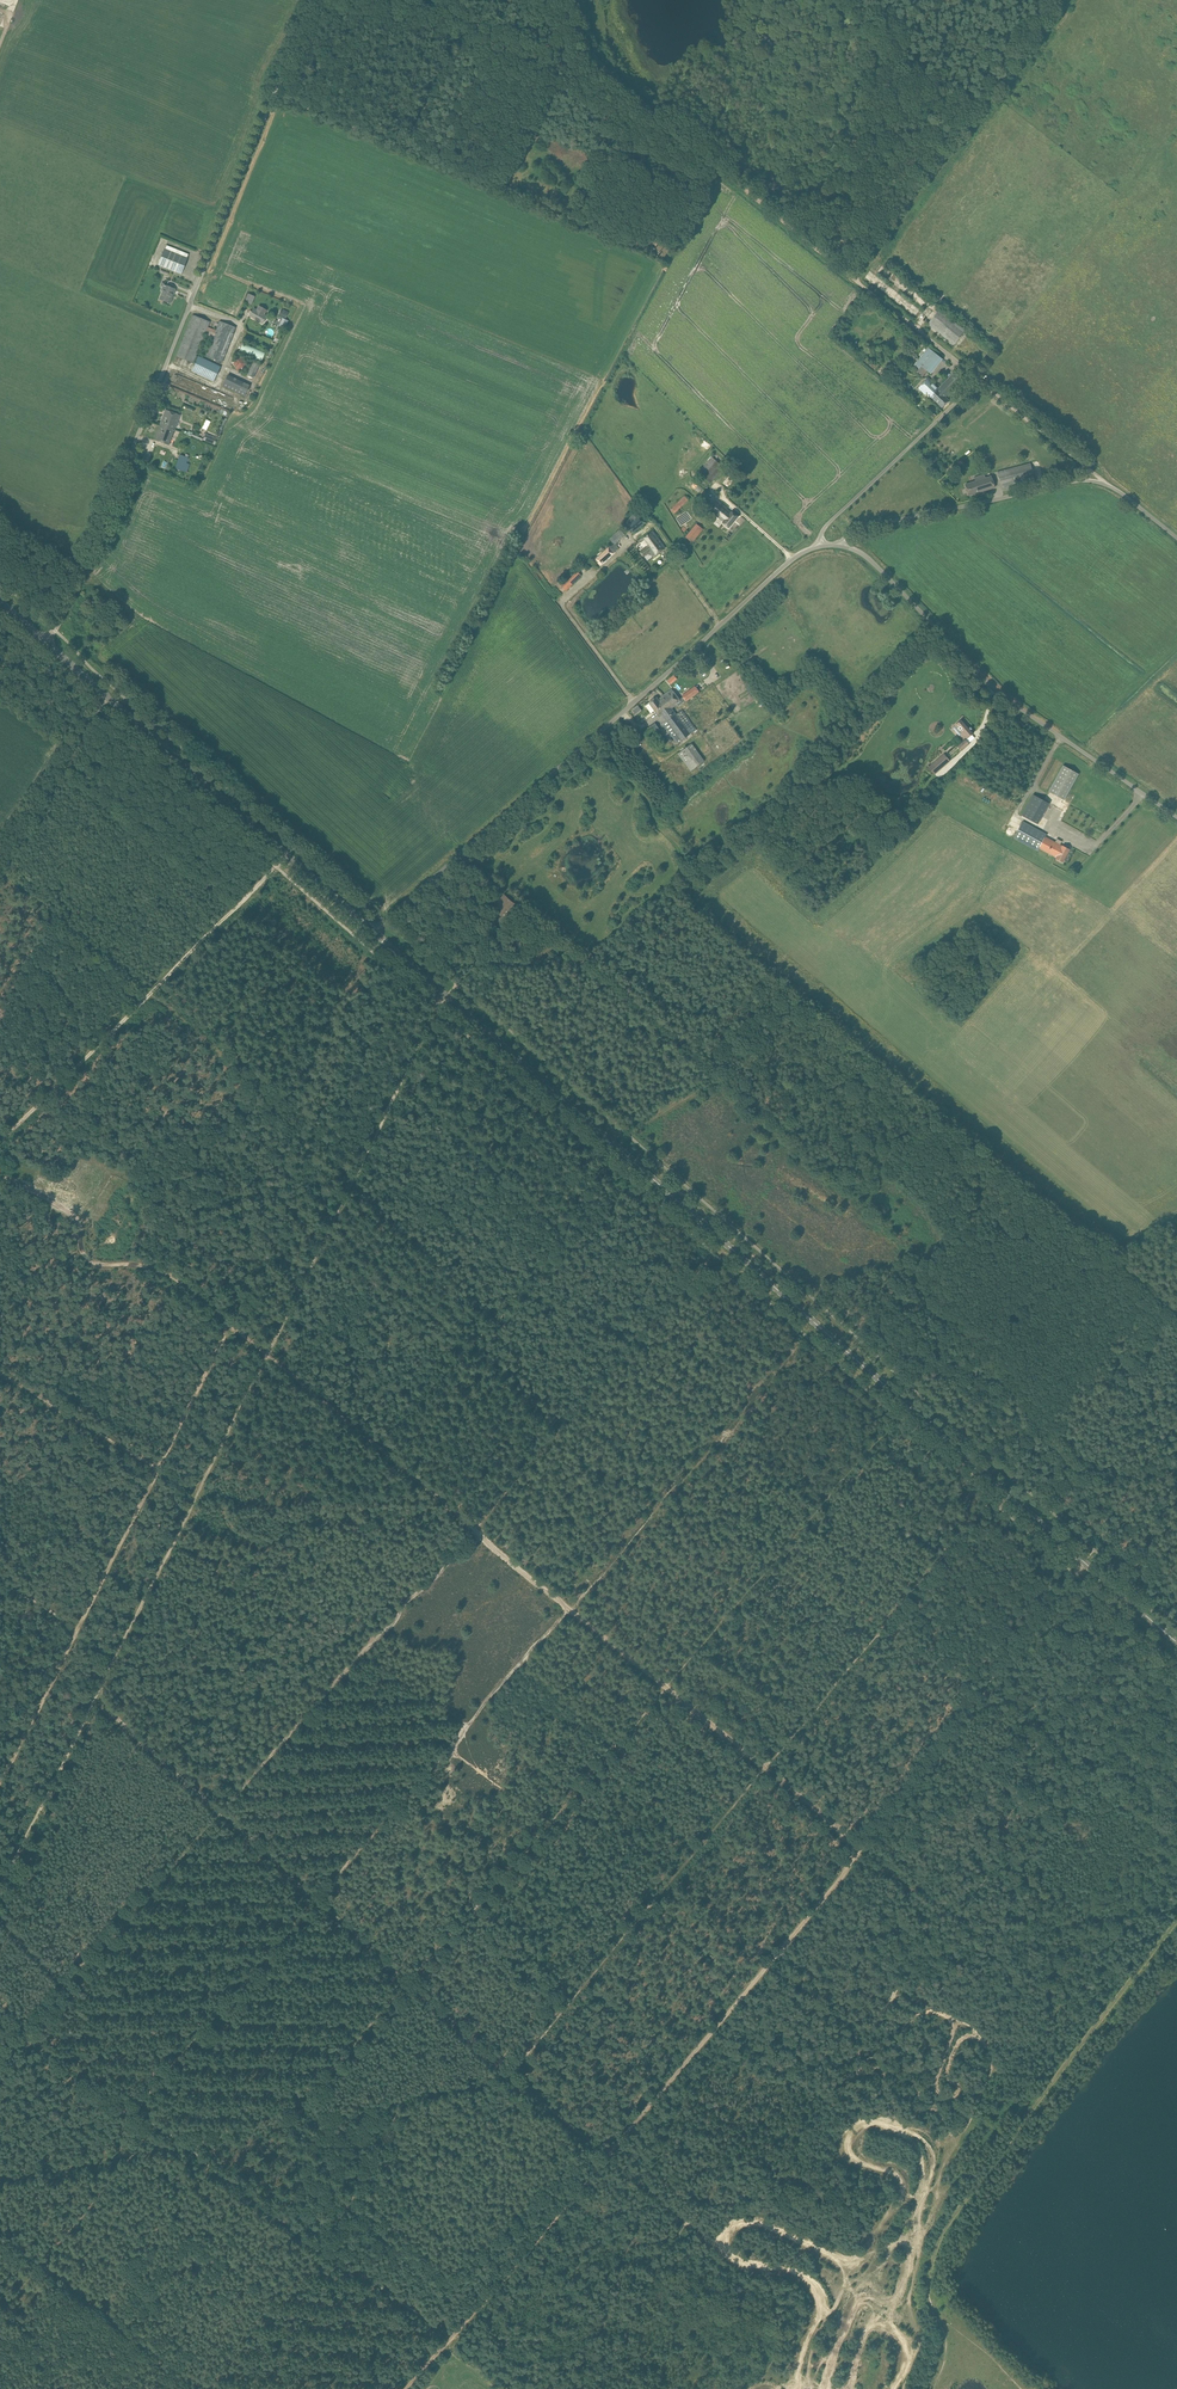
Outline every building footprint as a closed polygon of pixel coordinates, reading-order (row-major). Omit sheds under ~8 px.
[(181,274),(187,258),(165,249),(158,265),(181,274)] [(175,289),(169,287),(164,285),(162,290),(163,291),(160,299),(168,302),(172,294),(173,294),(175,289)] [(252,304),(255,297),(248,294),(245,301),(252,304)] [(256,310),(253,309),(249,316),(263,324),(267,316),(264,314),(266,310),(259,306),(256,310)] [(278,315),(286,318),(288,311),(281,308),(278,315)] [(940,309),(932,319),(928,323),(954,345),(966,331),(940,309)] [(205,334),(208,327),(210,322),(193,315),(176,356),(194,363),(205,334)] [(279,324),(286,327),(289,320),(282,317),(279,324)] [(216,330),(208,327),(205,334),(213,337),(206,356),(222,362),(236,327),(220,321),(216,330)] [(266,351),(243,341),(238,353),(261,363),(266,351)] [(942,359),(933,351),(929,348),(915,365),(925,373),(927,370),(931,373),(942,359)] [(908,354),(914,359),(917,355),(911,350),(908,354)] [(201,357),(199,356),(192,371),(214,382),(221,367),(205,359),(206,357),(202,355),(201,357)] [(242,356),(232,360),(236,370),(246,366),(242,356)] [(253,377),(260,364),(252,360),(245,373),(253,377)] [(928,378),(922,385),(920,387),(919,388),(923,392),(924,391),(942,408),(949,400),(946,397),(964,377),(956,370),(939,388),(928,378)] [(221,386),(244,396),(249,384),(226,374),(221,386)] [(166,410),(160,425),(174,430),(180,415),(166,410)] [(174,430),(160,425),(155,439),(169,445),(174,430)] [(188,431),(188,432),(183,430),(182,433),(187,435),(202,441),(203,439),(191,434),(192,433),(188,431)] [(206,434),(203,440),(215,445),(217,439),(206,434)] [(178,460),(176,469),(188,472),(191,465),(192,465),(193,459),(178,454),(176,460),(178,460)] [(705,477),(717,462),(712,457),(699,472),(705,477)] [(1036,482),(1034,476),(1031,463),(997,472),(1002,490),(1036,482)] [(991,476),(984,479),(983,475),(974,477),(976,481),(965,485),(969,495),(995,487),(991,476)] [(684,496),(672,509),(676,513),(688,500),(685,496),(684,496)] [(737,517),(733,513),(732,512),(731,513),(713,498),(706,507),(721,519),(725,513),(729,516),(723,523),(729,527),(737,517)] [(635,513),(622,524),(628,532),(629,531),(631,533),(633,531),(634,533),(647,523),(637,510),(634,512),(635,513)] [(693,543),(703,529),(696,524),(686,537),(693,543)] [(613,543),(624,533),(620,529),(610,539),(613,543)] [(654,556),(665,548),(653,531),(641,540),(647,547),(640,552),(643,556),(650,551),(654,556)] [(599,556),(595,560),(600,565),(604,562),(599,556)] [(566,591),(582,575),(576,570),(561,585),(566,591)] [(667,680),(671,684),(678,678),(674,674),(667,680)] [(686,701),(699,692),(695,687),(682,696),(683,697),(686,701)] [(672,690),(664,695),(673,707),(677,704),(679,707),(686,701),(683,697),(679,700),(672,690)] [(754,690),(753,691),(749,693),(754,700),(758,697),(754,690)] [(673,707),(664,695),(658,699),(657,697),(649,702),(650,703),(646,706),(651,713),(655,710),(660,716),(662,714),(667,721),(663,724),(678,743),(697,729),(682,710),(676,714),(671,708),(673,707)] [(638,705),(630,710),(633,715),(641,710),(638,705)] [(962,719),(958,723),(956,725),(968,739),(974,733),(962,719)] [(663,726),(659,720),(643,732),(648,737),(663,726)] [(962,751),(969,744),(965,739),(957,746),(962,751)] [(703,761),(692,744),(679,754),(691,770),(703,761)] [(944,754),(928,767),(935,774),(950,761),(944,754)] [(1064,800),(1079,774),(1063,765),(1049,791),(1064,800)] [(1033,794),(1022,815),(1038,824),(1049,803),(1033,794)] [(1073,828),(1087,803),(1075,796),(1061,821),(1073,828)] [(1089,824),(1082,820),(1077,830),(1083,833),(1089,824)] [(1062,841),(1057,838),(1055,842),(1045,836),(1047,834),(1023,821),(1014,838),(1038,851),(1039,848),(1056,857),(1055,858),(1063,862),(1070,849),(1062,845),(1062,846),(1060,845),(1062,841)] [(515,904),(510,899),(505,895),(499,902),(498,901),(493,907),(502,915),(507,910),(509,911),(515,904)] [(549,944),(541,950),(536,955),(540,960),(553,949),(549,944)]
